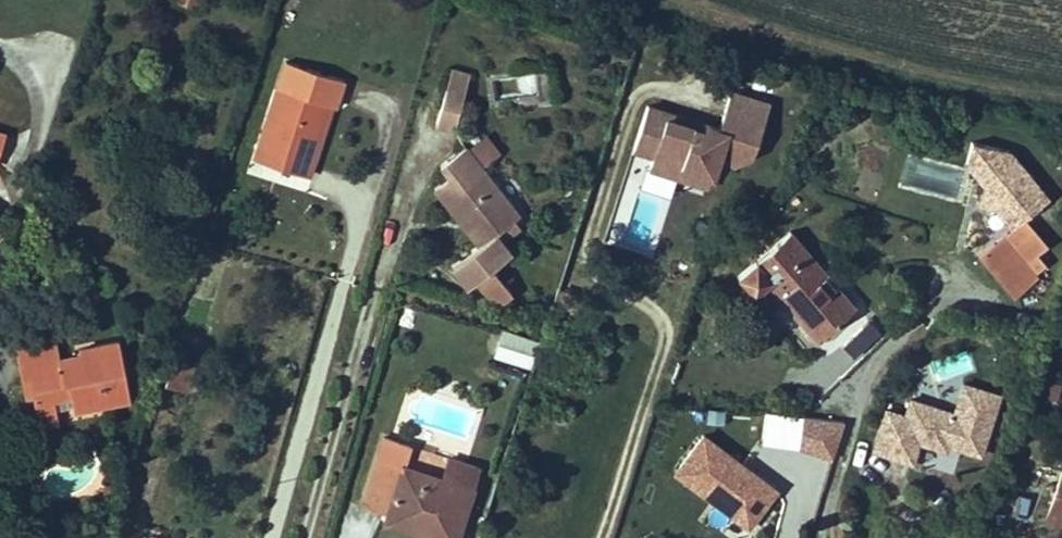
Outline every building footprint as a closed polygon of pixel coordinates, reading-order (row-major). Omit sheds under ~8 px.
[(324,104),(331,106),(335,107),(343,79),(286,61),(277,88),(282,90),(264,147),(306,160),(324,104)] [(483,75),(490,109),(549,97),(542,64),(483,75)] [(436,124),(454,129),(469,74),(451,70),(436,124)] [(306,160),(264,147),(282,90),(277,88),(276,87),(254,156),(310,174),(331,106),(324,104),(306,160)] [(709,126),(641,104),(627,149),(645,155),(642,165),(672,174),(677,159),(702,167),(710,141),(745,151),(761,101),(723,88),(709,126)] [(953,158),(1004,224),(1042,195),(991,129),(953,158)] [(497,153),(484,136),(468,149),(480,166),(497,153)] [(480,166),(468,149),(465,146),(440,165),(449,176),(435,188),(478,245),(452,265),(467,285),(474,280),(486,296),(501,300),(510,293),(491,267),(509,252),(500,240),(519,226),(514,219),(519,215),(480,166)] [(672,174),(642,165),(636,180),(665,189),(668,182),(696,191),(702,167),(677,159),(672,174)] [(1024,217),(978,256),(1014,296),(1038,276),(1035,272),(1045,264),(1037,253),(1047,244),(1024,217)] [(749,289),(753,294),(767,283),(816,340),(855,306),(790,231),(737,275),(749,289)] [(504,332),(496,355),(529,365),(536,342),(504,332)] [(15,344),(17,357),(57,349),(54,336),(15,344)] [(33,396),(36,414),(55,410),(105,401),(103,390),(127,385),(118,340),(78,348),(79,354),(59,358),(57,349),(17,357),(22,378),(35,376),(37,386),(31,387),(33,396)] [(172,360),(165,383),(186,390),(193,366),(172,360)] [(22,378),(25,397),(33,396),(31,387),(37,386),(35,376),(22,378)] [(888,410),(876,451),(916,462),(922,442),(952,452),(954,443),(967,447),(967,449),(986,455),(1002,391),(964,382),(955,412),(912,399),(908,416),(888,410)] [(129,396),(127,385),(103,390),(105,401),(129,396)] [(55,410),(36,414),(38,425),(58,421),(55,410)] [(833,455),(840,418),(801,410),(793,447),(833,455)] [(677,469),(748,525),(776,488),(749,467),(746,471),(740,467),(744,463),(705,433),(677,469)] [(428,533),(443,537),(455,537),(477,465),(448,456),(442,477),(404,466),(410,445),(383,436),(362,505),(389,513),(422,523),(424,518),(432,520),(428,533)] [(749,467),(744,463),(740,467),(746,471),(749,467)] [(1049,517),(1061,522),(1061,476),(1049,517)] [(422,523),(389,513),(386,521),(428,533),(432,520),(424,518),(422,523)]
